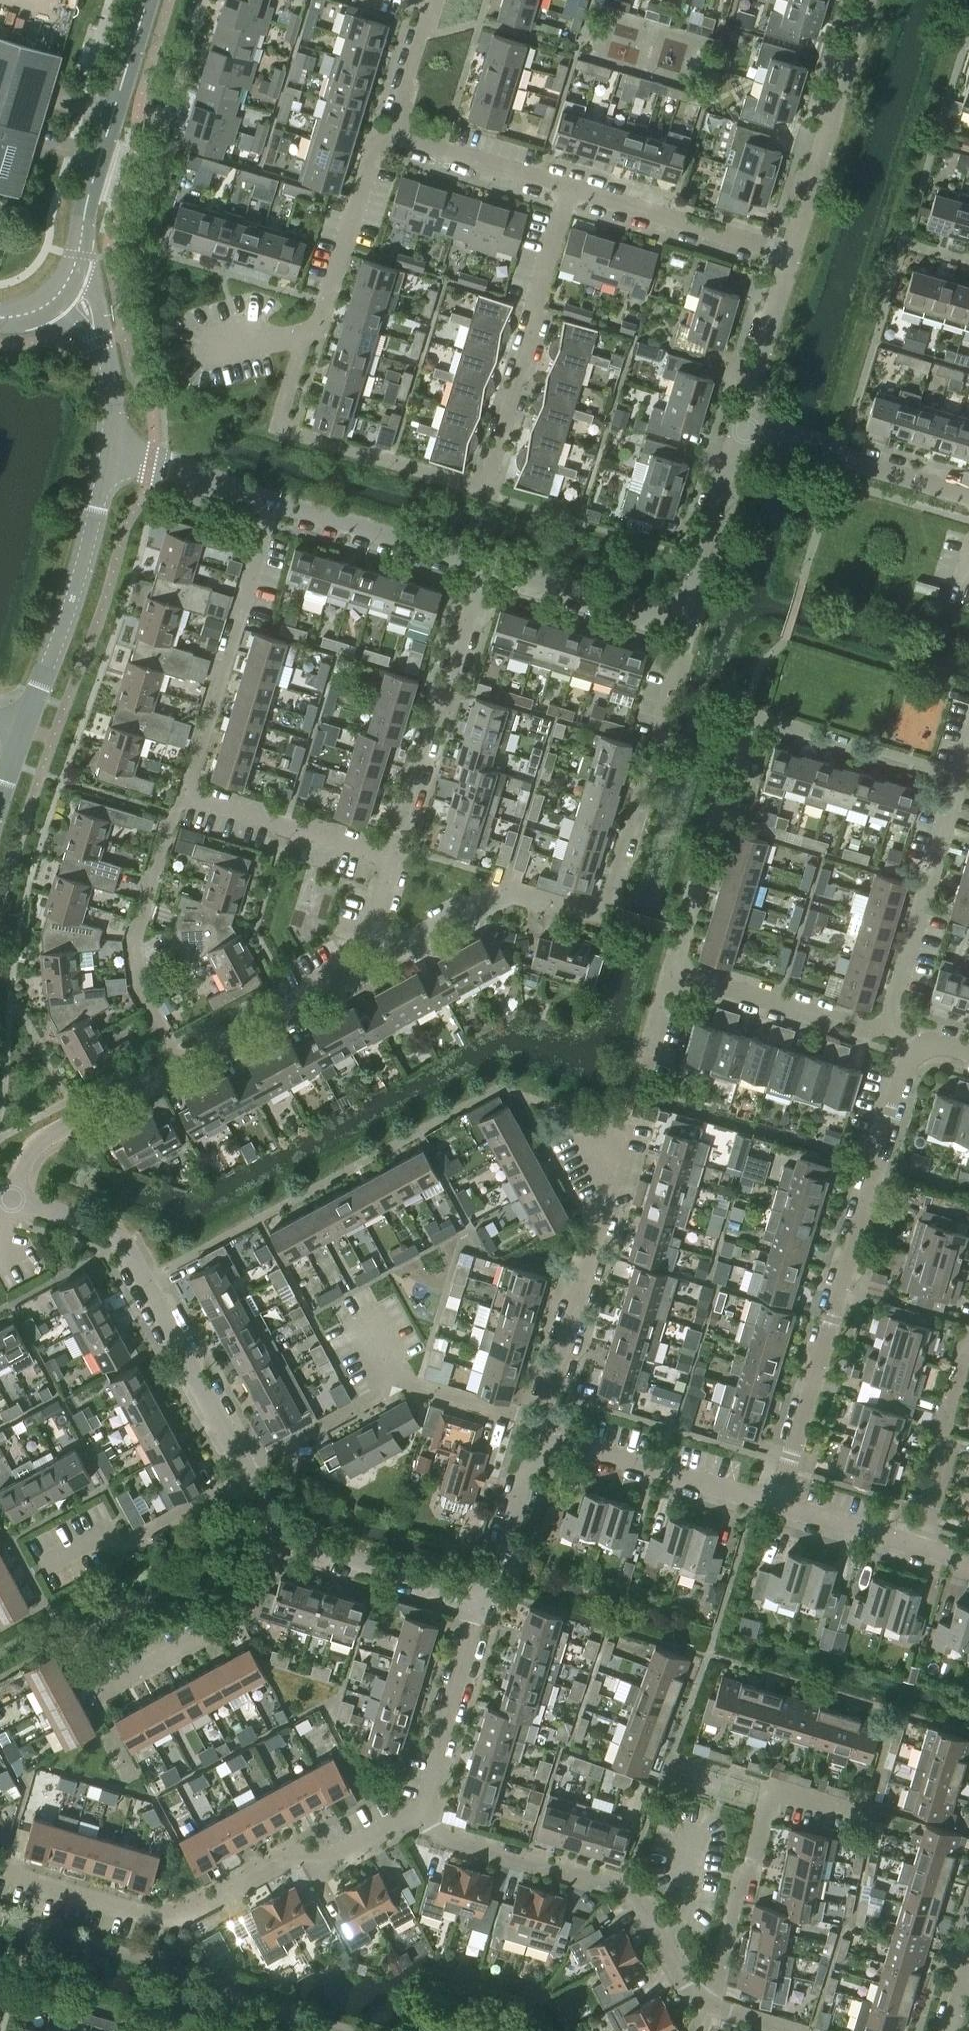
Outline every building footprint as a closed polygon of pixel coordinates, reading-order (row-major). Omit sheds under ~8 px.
[(269,19),(273,5),(267,3),(268,0),(226,0),(224,6),(269,19)] [(520,0),(503,0),(498,17),(532,27),(538,6),(520,0)] [(615,7),(628,11),(630,3),(621,0),(618,0),(615,7)] [(796,0),(787,0),(784,13),(771,9),(764,32),(795,41),(799,29),(816,35),(818,26),(822,27),(825,17),(821,16),(824,8),(796,0)] [(824,8),(826,1),(829,2),(830,0),(796,0),(824,8)] [(657,20),(659,11),(656,10),(658,4),(649,1),(644,16),(657,20)] [(574,16),(582,19),(586,7),(577,4),(574,16)] [(216,33),(255,45),(259,31),(265,33),(269,19),(224,6),(216,33)] [(305,23),(315,25),(319,11),(309,9),(305,23)] [(288,25),(298,27),(302,14),(292,11),(288,25)] [(339,33),(381,45),(387,24),(345,11),(339,33)] [(659,11),(657,20),(669,24),(672,15),(659,11)] [(738,12),(735,23),(750,28),(753,16),(738,12)] [(582,19),(574,16),(570,29),(578,32),(582,19)] [(698,32),(701,24),(688,20),(686,29),(698,32)] [(315,25),(305,23),(301,36),(310,39),(315,25)] [(701,24),(698,32),(710,36),(713,28),(701,24)] [(298,27),(288,25),(284,38),(293,41),(298,27)] [(208,61),(252,74),(256,60),(251,59),(255,45),(216,33),(208,61)] [(336,54),(375,66),(381,45),(339,33),(346,36),(341,55),(336,54)] [(487,54),(524,66),(530,44),(493,33),(487,54)] [(62,53),(0,34),(0,187),(20,193),(62,53)] [(763,82),(799,93),(801,85),(804,86),(807,76),(804,75),(806,67),(789,61),(793,49),(762,40),(755,63),(768,67),(763,82)] [(293,64),(302,67),(306,53),(297,50),(293,64)] [(330,75),(369,86),(375,66),(336,54),(330,75)] [(481,75),(518,86),(524,66),(487,54),(481,75)] [(577,58),(575,67),(596,73),(598,64),(577,58)] [(722,58),(719,66),(727,69),(729,60),(722,58)] [(199,89),(238,100),(242,86),(248,88),(252,74),(208,61),(199,89)] [(556,75),(564,78),(568,65),(559,62),(556,75)] [(302,67),(293,64),(289,78),(298,80),(302,67)] [(598,64),(596,73),(608,77),(611,68),(598,64)] [(272,80),(281,83),(285,69),(276,66),(272,80)] [(637,85),(640,76),(627,73),(625,81),(637,85)] [(323,95),(363,107),(369,86),(330,75),(323,95)] [(475,96),(512,107),(518,86),(481,75),(475,96)] [(564,78),(556,75),(552,88),(561,90),(564,78)] [(638,85),(635,95),(647,99),(650,89),(653,80),(640,76),(637,85),(638,85)] [(262,78),(259,90),(268,93),(271,81),(262,78)] [(281,83),(272,80),(268,94),(277,96),(281,83)] [(799,93),(763,82),(758,97),(746,94),(739,116),(770,126),(774,114),(791,119),(793,111),(797,112),(800,101),(796,100),(799,93)] [(679,97),(681,89),(669,85),(666,94),(679,97)] [(191,116),(236,129),(240,115),(234,114),(238,100),(199,89),(191,116)] [(681,89),(679,97),(700,104),(702,95),(681,89)] [(281,105),(290,108),(294,94),(285,91),(281,105)] [(317,116),(356,128),(363,107),(323,95),(323,96),(328,98),(322,117),(317,116)] [(512,107),(475,96),(468,117),(505,128),(512,107)] [(573,149),(583,116),(584,111),(571,107),(573,101),(565,98),(552,142),(573,149)] [(543,116),(552,119),(556,107),(547,104),(543,116)] [(290,108),(281,105),(277,119),(286,122),(290,108)] [(614,161),(624,128),(611,124),(613,117),(606,115),(604,122),(594,155),(614,161)] [(236,129),(191,116),(183,144),(222,156),(226,141),(232,143),(236,129)] [(311,137),(350,148),(356,128),(317,116),(311,137)] [(552,119),(543,116),(541,116),(537,130),(548,134),(552,119)] [(594,155),(604,122),(583,116),(573,149),(594,155)] [(624,128),(614,161),(635,167),(645,135),(648,125),(627,119),(624,128)] [(256,135),(265,138),(269,124),(260,121),(256,135)] [(724,162),(773,177),(775,169),(779,171),(782,160),(779,159),(781,151),(764,146),(767,134),(737,125),(730,147),(728,147),(724,162)] [(666,141),(656,173),(677,180),(691,136),(669,129),(666,141)] [(268,147),(278,149),(282,136),(272,133),(268,147)] [(265,138),(256,135),(252,149),(261,152),(265,138)] [(656,173),(666,141),(645,135),(635,167),(656,173)] [(305,157),(344,169),(350,148),(311,137),(305,157)] [(278,149),(268,147),(264,160),(273,163),(278,149)] [(968,158),(968,155),(959,152),(956,163),(967,166),(968,158)] [(190,153),(186,166),(199,170),(200,166),(203,157),(190,153)] [(203,157),(200,166),(213,170),(216,161),(203,157)] [(344,169),(305,157),(299,179),(338,191),(344,169)] [(216,161),(213,170),(228,174),(231,165),(216,161)] [(773,177),(724,162),(724,163),(728,164),(715,206),(743,214),(748,198),(765,203),(768,195),(771,196),(774,186),(771,184),(773,177)] [(255,182),(258,173),(244,169),(242,178),(255,182)] [(258,173),(255,182),(269,187),(272,177),(258,173)] [(419,231),(433,186),(401,177),(390,215),(407,221),(406,227),(419,231)] [(296,195),(299,186),(286,181),(283,191),(296,195)] [(926,225),(947,231),(959,191),(938,185),(936,193),(936,192),(926,225)] [(299,186),(296,195),(310,199),(313,190),(299,186)] [(433,186),(419,231),(433,235),(435,229),(452,234),(464,195),(433,186)] [(686,190),(683,200),(693,203),(695,197),(692,192),(686,190)] [(968,237),(968,234),(968,194),(959,191),(947,231),(968,237)] [(464,195),(452,234),(470,239),(468,245),(481,249),(495,204),(464,195)] [(191,245),(203,206),(181,199),(170,238),(191,245)] [(495,204),(481,249),(495,253),(497,248),(515,253),(527,214),(495,204)] [(203,206),(191,245),(212,251),(224,209),(223,212),(203,206)] [(224,209),(212,251),(232,257),(245,215),(224,209)] [(245,215),(232,257),(253,263),(265,225),(245,219),(246,215),(245,215)] [(265,225),(253,263),(274,270),(285,231),(265,225)] [(287,227),(285,231),(274,270),(295,276),(308,233),(287,227)] [(586,281),(600,236),(571,227),(559,267),(573,271),(572,277),(586,281)] [(600,236),(586,281),(600,285),(601,279),(617,284),(628,244),(600,236)] [(628,244),(617,284),(631,288),(629,294),(644,298),(657,253),(628,244)] [(409,266),(412,256),(398,252),(395,261),(409,266)] [(412,256),(409,266),(423,270),(426,261),(412,256)] [(363,258),(356,280),(389,290),(397,292),(403,270),(395,268),(363,258)] [(695,310),(730,320),(733,313),(736,314),(739,304),(736,303),(738,294),(721,289),(724,277),(696,269),(689,291),(699,294),(695,310)] [(902,309),(922,315),(934,275),(913,269),(903,301),(904,301),(902,309)] [(471,284),(474,275),(460,271),(457,280),(471,284)] [(474,275),(471,284),(485,288),(488,279),(474,275)] [(943,321),(955,281),(934,275),(922,315),(943,321)] [(350,301),(383,310),(391,313),(397,292),(389,290),(356,280),(350,301)] [(943,321),(964,327),(968,310),(968,286),(955,281),(943,321)] [(425,301),(434,303),(437,293),(428,290),(425,301)] [(450,315),(510,333),(511,332),(511,330),(511,327),(510,325),(509,323),(508,321),(506,319),(513,303),(479,293),(471,317),(452,311),(450,315)] [(417,300),(415,306),(422,308),(423,301),(417,300)] [(344,321),(376,331),(383,310),(350,301),(344,321)] [(434,303),(425,301),(421,313),(430,316),(434,303)] [(576,316),(579,307),(564,303),(561,312),(576,316)] [(579,307),(576,316),(589,320),(591,311),(579,307)] [(730,320),(695,310),(690,325),(680,322),(673,345),(702,353),(705,341),(723,346),(725,338),(728,339),(732,329),(728,328),(730,320)] [(496,359),(499,342),(502,342),(504,341),(506,339),(508,337),(509,335),(510,333),(450,315),(449,319),(469,325),(462,349),(496,359)] [(563,318),(560,335),(557,336),(555,337),(553,338),(551,340),(550,342),(549,344),(609,363),(610,358),(591,352),(598,328),(563,318)] [(633,333),(636,324),(622,320),(620,329),(633,333)] [(337,342),(370,352),(376,331),(344,321),(337,342)] [(907,328),(905,336),(915,339),(919,328),(911,326),(907,328)] [(412,342),(421,345),(425,332),(416,329),(412,342)] [(912,349),(915,339),(905,336),(902,346),(912,349)] [(915,339),(912,349),(922,352),(925,342),(915,339)] [(331,363),(368,374),(369,372),(364,371),(370,352),(337,342),(331,363)] [(421,345),(412,342),(409,354),(418,357),(421,345)] [(609,363),(549,344),(549,345),(548,348),(549,350),(549,352),(550,355),(552,357),(553,358),(546,374),(581,384),(588,360),(608,366),(609,363)] [(954,362),(957,351),(946,348),(943,358),(954,362)] [(434,370),(494,388),(494,385),(494,383),(494,380),(493,378),(491,376),(489,374),(496,359),(462,349),(455,372),(435,366),(434,370)] [(908,363),(910,355),(897,351),(895,359),(908,363)] [(957,351),(954,362),(963,364),(966,354),(957,351)] [(670,394),(705,405),(707,397),(711,398),(714,388),(711,387),(713,378),(696,373),(699,361),(669,352),(662,375),(674,379),(670,394)] [(910,355),(908,363),(920,367),(919,370),(927,373),(931,361),(923,358),(910,355)] [(426,356),(423,366),(433,368),(435,363),(432,358),(426,356)] [(325,383),(358,393),(358,392),(362,394),(368,374),(331,363),(325,383)] [(949,375),(951,367),(938,363),(936,372),(949,375)] [(951,367),(949,375),(960,379),(963,370),(951,367)] [(388,368),(385,378),(397,381),(400,372),(388,368)] [(400,383),(409,386),(413,373),(404,370),(400,383)] [(480,414),(482,397),(486,397),(488,396),(490,394),(492,393),(493,390),(494,388),(434,370),(433,374),(453,380),(445,404),(480,414)] [(533,397),(532,400),(592,418),(593,414),(574,408),(581,384),(546,374),(544,390),(541,391),(539,392),(537,393),(535,395),(533,397)] [(388,380),(385,392),(396,396),(398,389),(400,383),(388,380)] [(319,404),(351,414),(358,393),(325,383),(319,404)] [(409,386),(400,383),(398,389),(396,396),(405,398),(409,386)] [(898,396),(887,432),(908,438),(918,402),(921,394),(900,388),(898,396)] [(887,432),(898,396),(876,390),(866,425),(887,432)] [(705,405),(670,394),(665,409),(653,406),(646,428),(677,437),(680,426),(697,431),(700,422),(703,423),(706,413),(703,412),(705,405)] [(592,418),(532,400),(532,403),(532,405),(533,408),(534,410),(535,412),(537,414),(530,429),(564,439),(571,416),(591,422),(592,418)] [(928,444),(939,408),(918,402),(908,438),(928,444)] [(351,414),(319,404),(312,425),(345,434),(351,414)] [(419,421),(418,425),(477,443),(478,440),(478,438),(477,435),(476,433),(475,431),(473,429),(480,414),(445,404),(438,427),(419,421)] [(939,408),(928,444),(949,450),(960,415),(939,408)] [(388,425),(396,427),(400,414),(392,411),(388,424),(388,425)] [(949,450),(968,456),(968,417),(960,415),(949,450)] [(381,422),(374,443),(390,448),(393,440),(396,427),(388,425),(388,424),(381,422)] [(612,424),(610,430),(616,432),(618,426),(612,424)] [(463,470),(466,453),(467,452),(469,452),(471,451),(473,449),(475,448),(476,446),(477,443),(418,425),(416,429),(436,435),(429,459),(463,470)] [(517,452),(516,455),(575,473),(577,469),(557,463),(564,439),(530,429),(527,446),(524,446),(522,447),(520,449),(518,450),(517,452)] [(644,478),(680,489),(682,481),(686,483),(689,472),(685,471),(688,463),(670,458),(674,446),(646,437),(639,460),(649,463),(644,478)] [(586,447),(584,454),(591,457),(594,450),(586,447)] [(519,467),(520,469),(513,485),(547,495),(555,471),(574,477),(575,473),(516,455),(516,456),(515,458),(515,460),(516,463),(517,465),(519,467)] [(680,489),(644,478),(640,492),(628,489),(621,513),(651,522),(655,510),(672,515),(674,507),(678,508),(681,497),(678,496),(680,489)] [(161,550),(196,561),(202,542),(224,548),(228,534),(173,518),(169,531),(167,530),(161,550)] [(307,584),(317,553),(295,547),(286,578),(307,584)] [(196,561),(161,550),(155,570),(157,571),(154,583),(228,605),(231,594),(212,589),(213,586),(191,580),(196,561)] [(317,553),(307,584),(304,596),(324,602),(328,591),(337,559),(317,553)] [(349,597),(358,566),(337,559),(328,591),(349,597)] [(358,566),(349,597),(369,603),(379,572),(358,566)] [(379,572),(369,603),(390,609),(399,578),(379,572)] [(387,620),(407,626),(420,584),(399,578),(390,609),(387,620)] [(142,615),(177,625),(183,606),(224,619),(228,605),(154,583),(150,595),(148,595),(142,615)] [(420,584),(407,626),(429,633),(432,622),(441,591),(420,584)] [(509,655),(522,615),(500,608),(488,649),(509,655)] [(286,614),(284,620),(294,623),(297,613),(291,612),(286,614)] [(177,625),(142,615),(136,635),(138,635),(134,647),(207,669),(210,659),(193,654),(193,651),(172,644),(177,625)] [(522,615),(509,655),(530,661),(532,652),(533,652),(542,621),(522,615)] [(208,616),(203,632),(218,637),(223,621),(208,616)] [(542,621),(533,652),(532,652),(530,661),(551,668),(563,627),(542,621)] [(292,636),(295,626),(282,622),(279,632),(292,636)] [(295,626),(292,636),(305,639),(307,630),(295,626)] [(563,627),(551,668),(572,673),(584,633),(563,627)] [(249,652),(280,661),(286,640),(256,630),(249,652)] [(584,633),(572,673),(592,679),(604,640),(584,633)] [(323,635),(320,644),(333,648),(336,639),(323,635)] [(209,638),(207,647),(215,649),(218,640),(209,638)] [(336,639),(333,648),(346,652),(349,642),(336,639)] [(604,640),(592,679),(613,685),(625,646),(604,640)] [(625,646),(613,685),(634,692),(646,653),(646,652),(625,646)] [(122,679),(158,690),(164,671),(185,677),(186,676),(204,681),(207,669),(134,647),(131,660),(128,659),(122,679)] [(364,647),(361,656),(374,660),(377,651),(364,647)] [(417,673),(423,652),(410,648),(403,669),(417,673)] [(377,651),(374,660),(387,664),(390,655),(377,651)] [(243,673),(274,682),(280,661),(249,652),(243,673)] [(344,671),(348,659),(338,656),(334,669),(344,671)] [(317,672),(326,675),(330,663),(321,661),(317,672)] [(379,691),(410,700),(417,678),(386,670),(379,691)] [(326,675),(317,672),(314,685),(323,688),(326,675)] [(237,693),(267,703),(274,682),(243,673),(237,693)] [(158,690),(122,679),(116,699),(119,700),(115,712),(188,734),(191,723),(174,717),(174,715),(152,709),(158,690)] [(488,695),(491,685),(478,681),(475,691),(488,695)] [(326,698),(337,701),(340,689),(329,685),(326,698)] [(518,703),(520,694),(507,690),(504,699),(518,703)] [(373,712),(404,721),(410,700),(379,691),(373,712)] [(231,714),(261,723),(267,703),(237,693),(231,714)] [(520,694),(518,703),(531,707),(533,697),(520,694)] [(471,705),(468,717),(510,730),(517,709),(507,705),(476,696),(474,703),(471,705)] [(337,701),(326,698),(322,710),(333,714),(337,701)] [(305,714),(314,716),(318,703),(309,701),(305,714)] [(559,716),(562,706),(548,702),(546,712),(559,716)] [(562,706),(559,716),(572,719),(575,709),(562,706)] [(103,743),(139,754),(144,735),(166,742),(167,739),(185,745),(188,734),(115,712),(111,724),(109,723),(103,743)] [(359,730),(398,742),(404,721),(373,712),(367,732),(360,729),(359,730)] [(224,735),(255,744),(261,723),(231,714),(224,735)] [(314,716),(305,714),(301,727),(310,730),(314,716)] [(600,728),(603,719),(590,715),(587,724),(600,728)] [(547,732),(551,719),(541,716),(537,730),(547,732)] [(466,732),(464,738),(495,748),(504,750),(510,730),(468,717),(464,729),(466,732)] [(603,719),(600,728),(613,732),(620,734),(623,724),(603,718),(603,719)] [(561,737),(565,723),(556,721),(552,734),(561,737)] [(313,739),(322,742),(326,729),(317,726),(313,739)] [(353,751),(384,760),(390,740),(398,742),(359,730),(353,751)] [(594,755),(627,765),(631,752),(629,749),(632,743),(592,731),(588,742),(597,745),(594,755)] [(218,756),(249,765),(255,744),(224,735),(218,756)] [(455,758),(496,771),(497,770),(489,768),(495,748),(464,738),(462,744),(459,746),(455,758)] [(322,742),(313,739),(309,753),(318,755),(322,742)] [(96,777),(151,794),(155,779),(133,773),(139,754),(103,743),(97,763),(99,764),(96,777)] [(292,755),(302,758),(305,747),(295,744),(292,755)] [(529,758),(538,761),(542,748),(533,745),(529,758)] [(765,779),(762,789),(783,795),(786,785),(795,754),(789,752),(788,749),(775,746),(765,779)] [(544,762),(553,765),(557,752),(548,750),(544,762)] [(347,772),(378,781),(384,760),(353,751),(347,772)] [(627,765),(594,755),(583,752),(577,772),(588,775),(619,785),(621,779),(624,777),(627,765)] [(795,754),(786,785),(807,791),(817,758),(804,754),(801,756),(795,754)] [(302,758),(292,755),(288,769),(298,771),(302,758)] [(249,765),(218,756),(212,777),(242,786),(249,765)] [(150,758),(147,767),(158,770),(161,761),(150,758)] [(496,771),(455,758),(455,759),(463,761),(459,773),(461,776),(459,782),(500,794),(506,773),(496,771)] [(538,761),(529,758),(525,771),(534,774),(538,761)] [(817,758),(807,791),(803,802),(824,808),(827,798),(837,767),(831,765),(829,762),(817,758)] [(553,765),(544,762),(540,775),(550,778),(553,765)] [(848,804),(858,770),(846,767),(843,768),(837,767),(827,798),(848,804)] [(301,780),(310,783),(314,771),(305,768),(301,780)] [(858,770),(848,804),(869,810),(878,779),(872,777),(870,774),(858,770)] [(341,792),(371,801),(378,781),(347,772),(341,792)] [(581,796),(615,806),(619,794),(617,791),(619,785),(588,775),(581,796)] [(889,816),(899,783),(887,779),(884,781),(878,779),(869,810),(889,816)] [(310,783),(301,780),(297,793),(307,796),(310,783)] [(451,802),(484,812),(494,815),(500,794),(459,782),(457,788),(454,790),(451,802)] [(899,783),(889,816),(911,822),(920,791),(913,789),(912,786),(899,783)] [(289,801),(293,788),(284,785),(280,798),(289,801)] [(516,799),(526,802),(530,789),(520,787),(516,799)] [(532,804),(541,806),(545,794),(535,791),(532,804)] [(371,801),(341,792),(334,814),(365,823),(371,801)] [(575,817),(606,826),(608,820),(611,819),(615,806),(581,796),(575,817)] [(69,829),(106,840),(112,821),(132,827),(136,813),(81,797),(77,808),(75,808),(69,829)] [(526,802),(516,799),(512,813),(522,816),(526,802)] [(484,812),(451,802),(447,814),(449,817),(447,823),(489,836),(492,825),(481,821),(484,812)] [(532,804),(528,817),(537,820),(541,806),(532,804)] [(551,812),(549,819),(558,821),(560,814),(551,812)] [(777,814),(774,826),(785,829),(788,818),(777,814)] [(569,837),(602,848),(606,835),(605,832),(606,826),(575,817),(569,837)] [(771,835),(774,826),(761,822),(758,831),(771,835)] [(471,854),(475,843),(485,847),(489,836),(447,823),(445,830),(442,831),(438,844),(458,850),(471,854)] [(774,826),(771,835),(784,839),(787,830),(774,826)] [(505,841),(514,843),(517,831),(509,828),(505,841)] [(62,863),(117,879),(121,865),(101,858),(106,840),(69,829),(64,849),(66,850),(62,863)] [(730,852),(761,861),(767,839),(737,830),(730,852)] [(519,845),(528,848),(532,835),(523,832),(519,845)] [(802,834),(799,843),(813,847),(815,838),(802,834)] [(851,836),(848,847),(857,850),(860,839),(851,836)] [(563,858),(594,868),(596,861),(599,860),(602,848),(569,837),(563,858)] [(815,838),(813,847),(825,851),(828,842),(815,838)] [(514,843),(505,841),(502,840),(496,861),(507,865),(514,843)] [(207,880),(243,891),(248,872),(246,871),(250,859),(195,842),(191,856),(213,863),(207,880)] [(528,848),(519,845),(513,866),(525,870),(531,849),(528,848)] [(844,846),(841,856),(854,859),(857,850),(848,847),(844,846)] [(458,850),(456,859),(469,862),(471,854),(458,850)] [(857,850),(854,859),(867,863),(870,854),(857,850)] [(724,873),(755,882),(761,861),(730,852),(724,873)] [(594,868),(563,858),(562,860),(553,857),(550,867),(559,870),(556,879),(569,883),(590,889),(594,876),(592,873),(594,868)] [(896,872),(899,863),(886,859),(883,868),(896,872)] [(803,873),(812,876),(815,864),(807,861),(803,873)] [(51,893),(87,904),(93,885),(113,891),(117,879),(62,863),(58,874),(57,873),(51,893)] [(821,866),(817,878),(826,881),(830,868),(821,866)] [(869,893),(899,902),(906,881),(875,871),(869,893)] [(963,872),(957,893),(968,896),(968,874),(963,872)] [(718,893),(749,902),(755,882),(724,873),(718,893)] [(569,883),(556,879),(539,874),(536,885),(566,894),(569,883)] [(803,874),(799,886),(808,889),(812,876),(803,874)] [(817,878),(814,890),(822,893),(826,881),(817,878)] [(174,929),(231,923),(234,912),(236,913),(243,891),(207,880),(201,900),(180,894),(176,908),(180,909),(174,929)] [(42,932),(99,939),(102,928),(82,922),(87,904),(51,893),(45,914),(47,915),(42,932)] [(712,914),(742,923),(749,902),(718,893),(712,914)] [(899,902),(869,893),(863,914),(893,923),(899,902)] [(957,893),(950,914),(968,920),(968,896),(957,893)] [(794,903),(791,915),(799,918),(803,906),(794,903)] [(809,907),(805,920),(814,922),(817,910),(809,907)] [(893,923),(863,914),(852,910),(846,931),(857,934),(887,944),(893,923)] [(706,935),(736,944),(742,923),(712,914),(706,935)] [(791,915),(787,928),(796,930),(799,918),(791,915)] [(805,920),(802,932),(810,934),(814,922),(805,920)] [(952,921),(950,930),(963,934),(965,925),(952,921)] [(231,923),(174,929),(184,948),(181,949),(187,963),(207,953),(217,970),(250,952),(240,933),(238,934),(231,923)] [(505,929),(502,942),(511,944),(515,932),(505,929)] [(583,970),(591,941),(555,930),(552,941),(539,937),(531,964),(556,972),(559,963),(583,970)] [(44,951),(40,952),(42,973),(80,969),(80,968),(93,967),(92,949),(100,948),(99,939),(42,932),(44,951)] [(850,955),(881,964),(887,944),(857,934),(850,955)] [(736,944),(706,935),(699,956),(730,965),(736,944)] [(458,947),(478,982),(497,972),(498,974),(511,967),(496,939),(485,945),(480,936),(458,947)] [(527,938),(517,939),(518,949),(528,948),(527,938)] [(782,944),(778,957),(787,959),(791,947),(782,944)] [(431,974),(447,1002),(459,995),(458,993),(478,982),(458,947),(438,959),(443,968),(431,974)] [(797,949),(793,961),(801,964),(805,951),(797,949)] [(250,952),(217,970),(226,986),(206,998),(213,1011),(264,983),(258,972),(260,970),(250,952)] [(592,952),(587,971),(597,974),(603,955),(592,952)] [(881,964),(850,955),(844,976),(875,985),(881,964)] [(778,957),(775,969),(783,972),(787,959),(778,957)] [(950,1006),(960,973),(949,969),(952,961),(942,958),(939,966),(930,997),(936,999),(938,1002),(950,1006)] [(793,961),(789,973),(798,976),(801,964),(793,961)] [(80,969),(42,973),(45,993),(48,993),(51,1013),(106,997),(105,985),(82,988),(80,969)] [(395,982),(414,1017),(435,1006),(436,1007),(447,1002),(431,974),(421,980),(416,971),(395,982)] [(950,1006),(963,1010),(966,1008),(968,1009),(968,975),(960,973),(950,1006)] [(875,985),(844,976),(838,997),(868,1006),(875,985)] [(368,1008),(383,1036),(395,1029),(395,1028),(414,1017),(395,982),(375,993),(379,1002),(368,1008)] [(106,997),(51,1013),(60,1030),(57,1031),(67,1049),(100,1032),(91,1016),(111,1005),(106,997)] [(332,1017),(351,1051),(371,1040),(372,1042),(383,1036),(368,1008),(358,1014),(354,1005),(332,1017)] [(694,1020),(683,1056),(711,1064),(709,1072),(727,1012),(728,1009),(716,1005),(712,1021),(711,1025),(704,1023),(694,1020)] [(498,1008),(494,1010),(498,1017),(505,1014),(502,1009),(498,1008)] [(738,1016),(727,1012),(709,1072),(737,1080),(750,1036),(734,1032),(738,1016)] [(351,1051),(332,1017),(311,1028),(316,1037),(306,1043),(321,1070),(325,1078),(337,1072),(331,1062),(351,1051)] [(471,1023),(464,1025),(465,1032),(473,1030),(471,1023)] [(742,1073),(767,1081),(782,1029),(771,1025),(766,1041),(750,1036),(737,1080),(740,1081),(742,1073)] [(461,1028),(453,1032),(459,1044),(467,1040),(461,1028)] [(783,1029),(782,1029),(767,1081),(765,1088),(792,1097),(805,1053),(778,1045),(783,1029)] [(100,1032),(67,1049),(76,1067),(79,1067),(85,1078),(136,1051),(129,1039),(109,1049),(100,1032)] [(269,1051),(288,1085),(309,1074),(310,1076),(321,1070),(306,1043),(296,1048),(291,1039),(269,1051)] [(822,1058),(805,1053),(792,1097),(820,1105),(837,1045),(826,1042),(822,1058)] [(849,1049),(837,1045),(820,1105),(822,1097),(850,1106),(861,1069),(844,1064),(849,1049)] [(242,1077),(257,1104),(269,1098),(268,1096),(288,1085),(269,1051),(248,1062),(253,1071),(242,1077)] [(205,1086),(224,1120),(245,1108),(246,1110),(257,1104),(242,1077),(232,1083),(227,1074),(205,1086)] [(381,1074),(368,1081),(372,1089),(385,1082),(381,1074)] [(953,1136),(968,1084),(958,1081),(953,1097),(936,1092),(925,1128),(953,1136)] [(953,1136),(968,1141),(968,1084),(953,1136)] [(224,1120),(205,1086),(185,1096),(191,1106),(180,1112),(194,1139),(206,1132),(205,1130),(224,1120)] [(490,1138),(517,1123),(507,1103),(504,1104),(499,1094),(466,1111),(473,1123),(480,1119),(490,1138)] [(124,1167),(135,1161),(139,1168),(161,1157),(160,1155),(182,1143),(168,1118),(157,1124),(152,1114),(119,1133),(124,1142),(114,1148),(124,1167)] [(676,1118),(672,1131),(666,1129),(660,1151),(703,1164),(709,1142),(698,1139),(702,1125),(676,1118)] [(517,1123),(490,1138),(500,1157),(528,1142),(517,1123)] [(736,1133),(732,1145),(747,1149),(750,1137),(736,1133)] [(528,1142),(500,1157),(510,1176),(538,1161),(528,1142)] [(404,1159),(419,1187),(439,1176),(423,1148),(404,1159)] [(441,1164),(449,1160),(443,1149),(435,1153),(441,1164)] [(653,1171),(697,1184),(703,1164),(660,1151),(653,1171)] [(755,1155),(746,1153),(742,1171),(751,1173),(755,1155)] [(777,1186),(821,1198),(827,1177),(825,1177),(829,1166),(799,1157),(796,1168),(784,1164),(777,1186)] [(385,1169),(400,1197),(419,1187),(404,1159),(385,1169)] [(449,1160),(441,1164),(447,1176),(455,1171),(449,1160)] [(538,1161),(510,1176),(520,1195),(548,1180),(538,1161)] [(366,1179),(381,1207),(400,1197),(385,1169),(366,1179)] [(639,1178),(636,1189),(690,1205),(697,1184),(653,1171),(651,1181),(639,1178)] [(741,1176),(738,1187),(749,1190),(752,1179),(741,1176)] [(347,1190),(362,1218),(381,1207),(366,1179),(347,1190)] [(548,1180),(520,1195),(531,1214),(559,1199),(548,1180)] [(462,1202),(469,1198),(463,1186),(455,1191),(462,1202)] [(821,1198),(777,1186),(771,1206),(814,1219),(821,1198)] [(636,1189),(632,1200),(644,1203),(641,1213),(673,1223),(684,1226),(690,1205),(636,1189)] [(328,1200),(343,1228),(362,1218),(347,1190),(328,1200)] [(469,1198),(462,1202),(468,1213),(476,1209),(469,1198)] [(559,1199),(531,1214),(541,1234),(569,1218),(559,1199)] [(309,1210),(324,1238),(343,1228),(328,1200),(309,1210)] [(714,1202),(712,1209),(724,1212),(726,1205),(714,1202)] [(729,1216),(741,1220),(745,1208),(733,1204),(729,1216)] [(765,1227),(808,1240),(814,1219),(771,1206),(765,1227)] [(953,1206),(950,1216),(957,1218),(960,1208),(953,1206)] [(290,1221),(305,1249),(324,1238),(309,1210),(290,1221)] [(635,1233),(678,1246),(681,1237),(670,1234),(673,1223),(641,1213),(635,1233)] [(912,1241),(909,1251),(937,1260),(950,1216),(942,1213),(939,1224),(918,1218),(912,1241)] [(937,1260),(957,1266),(960,1255),(968,1257),(968,1254),(968,1233),(954,1229),(957,1218),(950,1216),(937,1260)] [(730,1220),(727,1231),(736,1233),(739,1222),(730,1220)] [(305,1249),(290,1221),(270,1231),(285,1259),(305,1249)] [(453,1222),(441,1228),(446,1237),(457,1230),(453,1222)] [(482,1240),(490,1236),(484,1224),(476,1228),(482,1240)] [(808,1240),(765,1227),(762,1237),(773,1240),(770,1251),(802,1261),(808,1240)] [(441,1228),(430,1235),(434,1243),(446,1237),(441,1228)] [(678,1246),(635,1233),(629,1255),(661,1264),(672,1268),(678,1246)] [(490,1236),(482,1240),(488,1251),(496,1247),(490,1236)] [(718,1253),(731,1256),(736,1242),(723,1238),(718,1253)] [(223,1243),(198,1257),(204,1267),(189,1275),(200,1295),(229,1279),(240,1273),(223,1243)] [(415,1243),(403,1249),(408,1257),(419,1251),(415,1243)] [(403,1249),(392,1255),(397,1263),(408,1257),(403,1249)] [(753,1268),(796,1281),(802,1261),(770,1251),(767,1262),(756,1259),(753,1268)] [(905,1262),(899,1284),(919,1290),(916,1301),(924,1304),(937,1260),(909,1251),(905,1262)] [(700,1258),(695,1274),(704,1277),(709,1260),(700,1258)] [(937,1260),(924,1304),(931,1306),(935,1295),(955,1301),(962,1279),(953,1276),(957,1266),(937,1260)] [(377,1263),(365,1270),(370,1278),(381,1272),(377,1263)] [(455,1271),(467,1275),(470,1266),(457,1263),(455,1271)] [(503,1263),(497,1284),(539,1296),(545,1275),(513,1266),(503,1263)] [(628,1284),(671,1297),(678,1276),(667,1273),(635,1263),(628,1284)] [(724,1281),(728,1267),(717,1264),(713,1277),(724,1281)] [(273,1280),(284,1274),(280,1266),(268,1272),(273,1280)] [(796,1281),(753,1268),(746,1290),(758,1293),(790,1303),(796,1281)] [(365,1270),(354,1276),(359,1284),(370,1278),(365,1270)] [(871,1276),(870,1279),(885,1283),(887,1274),(873,1270),(871,1276)] [(467,1275),(455,1271),(452,1280),(464,1284),(467,1275)] [(62,1312),(71,1307),(98,1293),(87,1272),(50,1292),(62,1312)] [(284,1274),(273,1280),(277,1288),(288,1282),(284,1274)] [(229,1279),(200,1295),(210,1314),(239,1298),(229,1279)] [(339,1284),(327,1290),(332,1299),(344,1292),(339,1284)] [(491,1305),(533,1317),(539,1296),(497,1284),(491,1305)] [(622,1305),(665,1318),(671,1297),(628,1284),(622,1305)] [(719,1288),(714,1305),(723,1308),(728,1291),(719,1288)] [(701,1289),(697,1304),(707,1307),(711,1293),(701,1289)] [(327,1290),(316,1296),(321,1305),(332,1299),(327,1290)] [(220,1333),(260,1311),(250,1292),(239,1298),(210,1314),(220,1333)] [(109,1313),(98,1293),(71,1307),(81,1327),(109,1313)] [(745,1319),(788,1332),(794,1310),(762,1301),(751,1298),(745,1319)] [(478,1302),(473,1321),(485,1325),(527,1338),(533,1317),(491,1305),(478,1302)] [(293,1318),(304,1312),(300,1304),(289,1310),(293,1318)] [(442,1313),(455,1316),(457,1308),(445,1304),(442,1313)] [(665,1318),(622,1305),(616,1326),(659,1339),(665,1318)] [(698,1306),(694,1320),(703,1322),(707,1308),(698,1306)] [(880,1347),(900,1353),(913,1309),(905,1307),(902,1318),(881,1312),(875,1334),(883,1336),(880,1347)] [(913,1309),(900,1353),(920,1359),(923,1348),(931,1351),(937,1328),(928,1326),(932,1315),(913,1309)] [(712,1310),(708,1322),(715,1324),(719,1312),(712,1310)] [(260,1311),(220,1333),(231,1352),(270,1330),(260,1311)] [(304,1312),(293,1318),(297,1326),(309,1320),(304,1312)] [(120,1333),(109,1313),(81,1327),(72,1333),(82,1353),(92,1347),(120,1333)] [(455,1316),(442,1313),(440,1321),(452,1325),(455,1316)] [(27,1330),(37,1325),(32,1315),(22,1321),(27,1330)] [(788,1332),(745,1319),(739,1340),(749,1343),(782,1352),(788,1332)] [(9,1360),(15,1371),(35,1360),(13,1321),(0,1328),(0,1343),(9,1360)] [(37,1325),(27,1330),(32,1339),(42,1334),(41,1333),(49,1329),(44,1321),(37,1325)] [(479,1346),(489,1349),(521,1359),(527,1338),(485,1325),(479,1346)] [(610,1347),(653,1360),(659,1339),(616,1326),(610,1347)] [(241,1371),(281,1349),(270,1330),(231,1352),(241,1371)] [(131,1353),(120,1333),(92,1347),(104,1368),(131,1353)] [(689,1333),(685,1346),(695,1349),(699,1336),(689,1333)] [(703,1339),(700,1350),(709,1353),(712,1342),(703,1339)] [(314,1356),(325,1350),(321,1342),(309,1348),(314,1356)] [(0,1343),(0,1364),(9,1360),(0,1343)] [(732,1360),(775,1373),(782,1352),(749,1343),(746,1354),(735,1351),(732,1360)] [(430,1354),(443,1358),(445,1349),(433,1345),(430,1354)] [(653,1360),(610,1347),(604,1367),(648,1381),(647,1380),(650,1371),(639,1367),(642,1357),(653,1360)] [(887,1397),(900,1353),(880,1347),(877,1358),(868,1355),(862,1377),(882,1383),(879,1394),(887,1397)] [(281,1349),(241,1371),(251,1390),(291,1368),(281,1349)] [(483,1370),(515,1379),(521,1359),(489,1349),(483,1370)] [(325,1350),(314,1356),(318,1364),(329,1358),(325,1350)] [(49,1370),(58,1365),(65,1361),(60,1352),(44,1361),(49,1370)] [(681,1353),(677,1366),(689,1369),(693,1356),(681,1353)] [(900,1353),(887,1397),(894,1399),(898,1388),(918,1394),(925,1372),(916,1369),(920,1359),(900,1353)] [(443,1358),(430,1354),(428,1363),(440,1367),(443,1358)] [(775,1373),(732,1360),(730,1370),(740,1373),(737,1384),(769,1394),(775,1373)] [(697,1362),(694,1372),(703,1374),(706,1364),(697,1362)] [(121,1400),(148,1385),(137,1364),(109,1379),(121,1400)] [(58,1365),(49,1370),(55,1380),(64,1375),(58,1365)] [(648,1381),(604,1367),(597,1389),(609,1392),(606,1404),(631,1411),(635,1398),(630,1397),(633,1386),(645,1390),(648,1381)] [(291,1368),(251,1390),(261,1409),(301,1387),(291,1368)] [(515,1379),(483,1370),(476,1391),(508,1401),(515,1379)] [(694,1373),(688,1392),(696,1394),(701,1375),(694,1373)] [(676,1378),(674,1387),(683,1390),(685,1381),(676,1378)] [(723,1392),(720,1402),(763,1415),(769,1394),(737,1384),(726,1381),(723,1392)] [(654,1383),(649,1399),(677,1408),(682,1392),(654,1383)] [(43,1399),(53,1394),(48,1385),(38,1390),(43,1399)] [(148,1385),(121,1400),(131,1420),(159,1405),(148,1385)] [(301,1387),(261,1409),(272,1428),(286,1421),(292,1431),(317,1417),(301,1387)] [(874,1440),(887,1397),(879,1394),(876,1405),(855,1399),(849,1421),(857,1424),(854,1434),(874,1440)] [(887,1397),(874,1440),(894,1446),(897,1436),(905,1438),(912,1416),(891,1410),(894,1399),(887,1397)] [(395,1437),(419,1424),(406,1400),(381,1413),(382,1415),(334,1442),(332,1439),(318,1447),(329,1469),(343,1461),(350,1474),(400,1447),(395,1437)] [(9,1406),(14,1415),(24,1410),(19,1401),(9,1406)] [(763,1415),(720,1402),(714,1422),(720,1424),(716,1436),(741,1444),(745,1432),(757,1436),(763,1415)] [(423,1423),(421,1432),(434,1436),(431,1447),(452,1453),(441,1490),(444,1491),(440,1501),(442,1505),(463,1511),(466,1509),(469,1498),(472,1499),(478,1481),(480,1482),(483,1470),(481,1470),(486,1451),(474,1448),(481,1424),(442,1412),(443,1408),(429,1404),(427,1410),(423,1423)] [(159,1405),(131,1420),(142,1440),(170,1425),(159,1405)] [(9,1406),(0,1411),(0,1412),(5,1420),(14,1415),(9,1406)] [(78,1423),(94,1414),(88,1417),(82,1407),(72,1412),(78,1423)] [(31,1413),(36,1422),(46,1417),(41,1408),(31,1413)] [(36,1422),(31,1413),(22,1418),(27,1427),(36,1422)] [(94,1414),(78,1423),(82,1431),(98,1422),(94,1414)] [(681,1416),(678,1425),(689,1428),(691,1418),(681,1416)] [(170,1425),(142,1440),(153,1460),(181,1445),(170,1425)] [(861,1484),(874,1440),(854,1434),(851,1445),(843,1443),(836,1465),(856,1471),(853,1482),(861,1484)] [(874,1440),(861,1484),(868,1486),(872,1475),(892,1482),(899,1459),(890,1457),(894,1446),(874,1440)] [(181,1445),(153,1460),(144,1465),(154,1485),(191,1465),(181,1445)] [(56,1458),(71,1487),(91,1476),(75,1448),(56,1458)] [(99,1463),(109,1458),(104,1448),(94,1453),(99,1463)] [(71,1487),(56,1458),(37,1469),(52,1497),(71,1487)] [(109,1458),(99,1463),(106,1475),(115,1469),(109,1458)] [(191,1465),(154,1485),(166,1506),(203,1486),(191,1465)] [(18,1479),(33,1507),(52,1497),(37,1469),(18,1479)] [(18,1479),(0,1488),(0,1493),(13,1518),(33,1507),(18,1479)] [(121,1504),(132,1497),(127,1488),(116,1494),(121,1504)] [(597,1536),(609,1497),(585,1490),(578,1513),(567,1509),(560,1533),(577,1538),(580,1530),(597,1536)] [(132,1497),(121,1504),(133,1526),(145,1520),(132,1497)] [(609,1497),(597,1536),(615,1541),(613,1549),(630,1554),(637,1530),(626,1527),(633,1505),(609,1497)] [(563,1511),(547,1505),(542,1519),(558,1524),(563,1511)] [(682,1561),(693,1523),(669,1515),(663,1538),(652,1535),(644,1558),(662,1563),(664,1556),(682,1561)] [(693,1523),(682,1561),(679,1571),(696,1576),(697,1574),(714,1579),(721,1555),(710,1552),(717,1530),(693,1523)] [(796,1610),(800,1596),(812,1558),(788,1551),(781,1573),(770,1570),(770,1572),(758,1568),(751,1594),(765,1598),(766,1594),(780,1599),(778,1605),(796,1610)] [(8,1568),(0,1552),(0,1572),(8,1568)] [(812,1558),(800,1596),(818,1602),(816,1609),(831,1614),(828,1626),(836,1628),(844,1602),(847,1593),(840,1591),(829,1587),(836,1565),(812,1558)] [(625,1559),(622,1572),(631,1575),(634,1562),(625,1559)] [(19,1587),(8,1568),(0,1572),(0,1597),(19,1587)] [(844,1602),(836,1628),(844,1630),(847,1619),(865,1624),(867,1616),(885,1622),(896,1583),(872,1576),(866,1598),(854,1595),(852,1604),(844,1602)] [(289,1626),(302,1583),(280,1577),(276,1593),(264,1589),(257,1616),(289,1626)] [(322,1589),(302,1583),(289,1626),(309,1632),(322,1589)] [(896,1583),(885,1622),(902,1627),(900,1634),(917,1639),(924,1616),(913,1613),(920,1590),(896,1583)] [(712,1584),(708,1595),(711,1600),(717,1602),(722,1587),(712,1584)] [(0,1597),(0,1622),(29,1606),(19,1587),(0,1597)] [(322,1589),(310,1632),(330,1638),(343,1595),(322,1589)] [(343,1595),(330,1638),(352,1644),(355,1634),(364,1602),(343,1595)] [(399,1635),(430,1645),(437,1623),(435,1623),(438,1611),(398,1599),(394,1611),(405,1614),(399,1635)] [(968,1647),(968,1646),(968,1605),(957,1601),(950,1624),(939,1620),(932,1644),(949,1649),(951,1641),(968,1647)] [(523,1627),(565,1639),(568,1631),(557,1627),(561,1615),(529,1606),(523,1627)] [(364,1625),(376,1628),(379,1620),(366,1616),(364,1625)] [(742,1617),(738,1629),(753,1633),(757,1622),(742,1617)] [(376,1628),(364,1625),(361,1633),(373,1637),(376,1628)] [(517,1648),(559,1660),(565,1639),(523,1627),(517,1648)] [(393,1656),(424,1665),(430,1645),(399,1635),(393,1656)] [(584,1645),(597,1649),(599,1640),(587,1636),(584,1645)] [(603,1649),(611,1652),(615,1640),(607,1638),(603,1649)] [(597,1649),(584,1645),(582,1654),(594,1658),(597,1649)] [(647,1665),(682,1678),(689,1658),(655,1645),(647,1665)] [(230,1657),(246,1686),(266,1675),(250,1646),(230,1657)] [(517,1648),(511,1668),(542,1678),(553,1681),(559,1660),(549,1657),(517,1648)] [(277,1664),(281,1651),(272,1649),(269,1661),(277,1664)] [(611,1652),(603,1649),(599,1660),(607,1663),(609,1658),(611,1652)] [(281,1651),(277,1664),(286,1666),(290,1654),(281,1651)] [(35,1688),(64,1672),(54,1652),(24,1668),(35,1688)] [(611,1652),(609,1658),(618,1661),(620,1655),(611,1652)] [(424,1665),(393,1656),(386,1677),(418,1686),(424,1665)] [(211,1667),(227,1696),(246,1686),(230,1657),(211,1667)] [(351,1666),(364,1670),(366,1661),(354,1657),(351,1666)] [(319,1676),(323,1664),(314,1661),(310,1673),(319,1676)] [(323,1664),(319,1676),(328,1679),(331,1666),(323,1664)] [(905,1664),(901,1678),(914,1682),(918,1668),(905,1664)] [(640,1684),(675,1697),(682,1678),(647,1665),(640,1684)] [(364,1670),(351,1666),(349,1675),(361,1678),(364,1670)] [(192,1677),(208,1707),(227,1696),(211,1667),(192,1677)] [(505,1689),(536,1698),(547,1702),(554,1681),(542,1678),(511,1668),(505,1689)] [(45,1707),(75,1691),(64,1672),(35,1688),(45,1707)] [(732,1716),(742,1682),(722,1675),(715,1696),(709,1694),(702,1718),(715,1723),(716,1723),(718,1723),(721,1722),(722,1721),(724,1714),(732,1716)] [(173,1687),(189,1717),(208,1707),(192,1677),(173,1687)] [(380,1697),(412,1707),(418,1686),(386,1677),(380,1697)] [(570,1686),(583,1690),(586,1681),(573,1677),(570,1686)] [(590,1688),(598,1690),(601,1679),(594,1677),(590,1688)] [(630,1680),(623,1699),(633,1703),(667,1716),(675,1697),(640,1684),(630,1680)] [(742,1682),(732,1716),(729,1726),(748,1732),(762,1687),(742,1682)] [(583,1690),(570,1686),(567,1695),(580,1699),(583,1690)] [(154,1698),(170,1727),(189,1717),(173,1687),(154,1698)] [(781,1693),(762,1687),(748,1732),(768,1738),(781,1693)] [(598,1690),(590,1688),(586,1700),(594,1702),(598,1690)] [(505,1689),(499,1709),(498,1710),(519,1716),(518,1716),(530,1720),(536,1698),(505,1689)] [(55,1726),(85,1710),(75,1691),(45,1707),(55,1726)] [(781,1693),(769,1734),(778,1737),(779,1730),(790,1734),(801,1699),(781,1693)] [(374,1718),(406,1727),(412,1707),(380,1697),(374,1718)] [(135,1708),(151,1737),(170,1727),(154,1698),(135,1708)] [(339,1707),(351,1711),(354,1702),(342,1699),(339,1707)] [(810,1740),(820,1705),(801,1699),(790,1734),(810,1740)] [(626,1723),(660,1735),(667,1716),(633,1703),(626,1723)] [(820,1705),(810,1740),(829,1745),(840,1711),(820,1705)] [(840,1711),(829,1745),(826,1758),(845,1764),(849,1751),(859,1717),(847,1713),(849,1707),(841,1705),(840,1711)] [(481,1727),(524,1740),(530,1720),(518,1716),(519,1716),(498,1710),(499,1709),(487,1706),(481,1727)] [(281,1722),(288,1718),(282,1707),(274,1711),(281,1722)] [(351,1711),(339,1707),(336,1716),(349,1720),(351,1711)] [(151,1737),(135,1708),(115,1719),(131,1748),(151,1737)] [(85,1710),(55,1726),(66,1746),(96,1730),(85,1710)] [(577,1726),(584,1729),(588,1718),(581,1716),(577,1726)] [(880,1723),(859,1717),(849,1751),(869,1757),(880,1723)] [(305,1718),(296,1723),(300,1731),(309,1726),(305,1718)] [(374,1718),(368,1738),(362,1736),(358,1749),(389,1758),(393,1747),(399,1749),(406,1727),(374,1718)] [(557,1727),(569,1731),(572,1722),(560,1718),(557,1727)] [(244,1726),(250,1738),(257,1735),(250,1723),(244,1726)] [(619,1742),(653,1754),(660,1735),(626,1723),(619,1742)] [(244,1726),(235,1731),(241,1743),(250,1738),(244,1726)] [(584,1729),(577,1726),(573,1738),(581,1741),(584,1729)] [(895,1726),(892,1737),(899,1740),(899,1739),(903,1728),(895,1726)] [(524,1740),(481,1727),(475,1748),(506,1757),(518,1760),(524,1740)] [(569,1731),(557,1727),(554,1736),(559,1737),(566,1740),(569,1731)] [(931,1749),(965,1760),(968,1748),(968,1738),(937,1729),(931,1749)] [(272,1734),(278,1745),(285,1741),(279,1730),(272,1734)] [(278,1745),(272,1734),(264,1738),(270,1749),(278,1745)] [(892,1737),(888,1749),(896,1751),(899,1740),(892,1737)] [(6,1752),(18,1746),(14,1738),(2,1745),(6,1752)] [(29,1740),(18,1746),(22,1754),(24,1757),(35,1751),(29,1740)] [(653,1754),(619,1742),(612,1762),(646,1774),(653,1754)] [(205,1748),(211,1760),(218,1756),(212,1744),(205,1748)] [(18,1746),(6,1752),(11,1760),(22,1754),(18,1746)] [(921,1746),(915,1766),(960,1779),(965,1760),(931,1749),(921,1746)] [(719,1758),(721,1751),(710,1747),(707,1755),(719,1758)] [(211,1760),(205,1748),(197,1752),(204,1764),(211,1760)] [(468,1768),(500,1778),(506,1757),(475,1748),(468,1768)] [(233,1755),(239,1766),(247,1762),(241,1751),(233,1755)] [(721,1751),(719,1758),(730,1762),(733,1754),(721,1751)] [(579,1770),(583,1758),(574,1754),(570,1767),(579,1770)] [(239,1766),(233,1755),(225,1759),(232,1770),(239,1766)] [(314,1766),(329,1796),(349,1785),(333,1755),(314,1766)] [(537,1766),(550,1770),(552,1761),(539,1757),(537,1766)] [(579,1770),(587,1773),(592,1761),(583,1758),(579,1770)] [(758,1770),(760,1762),(749,1759),(747,1767),(758,1770)] [(760,1762),(758,1770),(770,1773),(772,1766),(760,1762)] [(168,1769),(174,1780),(181,1776),(175,1764),(168,1769)] [(880,1776),(888,1779),(891,1767),(883,1765),(880,1776)] [(329,1796),(314,1766),(295,1776),(310,1806),(329,1796)] [(550,1770),(537,1766),(534,1775),(547,1779),(550,1770)] [(915,1766),(910,1785),(954,1799),(960,1779),(915,1766)] [(0,1771),(0,1780),(11,1774),(7,1767),(0,1771)] [(462,1789),(494,1798),(500,1778),(468,1768),(462,1789)] [(174,1780),(168,1769),(160,1773),(166,1784),(174,1780)] [(619,1784),(624,1772),(615,1769),(611,1781),(619,1784)] [(195,1775),(202,1786),(209,1782),(203,1771),(195,1775)] [(797,1782),(800,1774),(788,1771),(786,1778),(797,1782)] [(624,1772),(619,1784),(628,1787),(632,1775),(624,1772)] [(65,1788),(69,1776),(60,1773),(57,1786),(65,1788)] [(0,1780),(0,1781),(4,1788),(15,1782),(11,1774),(0,1780)] [(800,1774),(797,1782),(809,1785),(811,1777),(800,1774)] [(202,1786),(195,1775),(188,1779),(194,1790),(202,1786)] [(69,1776),(65,1788),(74,1791),(77,1778),(69,1776)] [(310,1806),(295,1776),(275,1787),(291,1816),(310,1806)] [(888,1779),(880,1776),(877,1788),(884,1790),(888,1779)] [(836,1793),(839,1786),(827,1782),(825,1790),(836,1793)] [(910,1785),(908,1785),(902,1805),(953,1821),(955,1811),(950,1810),(954,1799),(910,1785)] [(107,1801),(110,1788),(102,1786),(98,1798),(107,1801)] [(839,1786),(836,1793),(848,1797),(850,1789),(839,1786)] [(291,1816),(275,1787),(256,1797),(272,1826),(291,1816)] [(110,1788),(107,1801),(115,1803),(119,1791),(110,1788)] [(349,1804),(357,1800),(351,1789),(343,1794),(349,1804)] [(488,1820),(494,1798),(462,1789),(456,1810),(488,1820)] [(546,1802),(536,1834),(558,1840),(567,1811),(570,1798),(549,1792),(546,1802)] [(272,1826),(256,1797),(237,1807),(253,1837),(272,1826)] [(570,1798),(558,1840),(578,1846),(591,1805),(570,1798)] [(525,1807),(537,1811),(540,1802),(527,1799),(525,1807)] [(153,1804),(142,1810),(147,1818),(158,1812),(153,1804)] [(591,1805),(578,1846),(599,1853),(609,1821),(612,1811),(591,1805)] [(253,1837),(237,1807),(218,1817),(234,1847),(253,1837)] [(534,1820),(537,1811),(525,1807),(522,1816),(534,1820)] [(609,1821),(599,1853),(620,1859),(630,1827),(618,1824),(621,1814),(612,1811),(609,1821)] [(158,1812),(147,1818),(151,1826),(162,1820),(158,1812)] [(46,1854),(55,1822),(34,1816),(24,1848),(46,1854)] [(234,1847),(218,1817),(199,1828),(215,1857),(234,1847)] [(874,1830),(882,1832),(884,1821),(876,1819),(874,1830)] [(55,1822),(46,1854),(66,1861),(76,1828),(55,1822)] [(925,1822),(922,1834),(913,1832),(910,1840),(919,1843),(954,1853),(958,1841),(964,1843),(966,1835),(960,1833),(925,1822)] [(786,1848),(822,1856),(833,1858),(837,1837),(826,1835),(791,1827),(786,1848)] [(10,1831),(2,1828),(0,1834),(0,1841),(7,1843),(10,1831)] [(76,1828),(66,1861),(87,1867),(97,1835),(76,1828)] [(215,1857),(199,1828),(180,1838),(196,1868),(215,1857)] [(882,1832),(874,1830),(872,1843),(879,1844),(882,1832)] [(97,1835),(87,1867),(108,1873),(117,1841),(97,1835)] [(117,1841),(108,1873),(128,1879),(138,1847),(117,1841)] [(948,1873),(954,1853),(919,1843),(914,1862),(948,1873)] [(138,1847),(128,1879),(150,1885),(160,1853),(138,1847)] [(786,1848),(782,1868),(818,1876),(829,1878),(833,1858),(822,1856),(786,1848)] [(853,1862),(861,1864),(864,1852),(856,1851),(853,1862)] [(866,1871),(874,1872),(877,1860),(868,1859),(866,1871)] [(948,1873),(914,1862),(903,1859),(897,1879),(908,1882),(942,1892),(948,1873)] [(457,1908),(469,1868),(446,1861),(439,1885),(427,1882),(419,1910),(441,1917),(445,1904),(457,1908)] [(861,1864),(853,1862),(851,1874),(859,1876),(861,1864)] [(204,1883),(212,1879),(206,1868),(198,1872),(204,1883)] [(469,1868),(457,1908),(469,1912),(466,1924),(488,1931),(497,1902),(485,1899),(492,1875),(469,1868)] [(778,1888),(814,1896),(818,1876),(782,1868),(778,1888)] [(414,1869),(405,1874),(410,1884),(420,1879),(414,1869)] [(874,1872),(866,1871),(863,1883),(872,1885),(874,1872)] [(357,1883),(377,1919),(388,1913),(394,1925),(415,1914),(400,1888),(390,1893),(378,1872),(357,1883)] [(902,1902),(937,1912),(942,1892),(908,1882),(902,1902)] [(377,1919),(357,1883),(336,1894),(347,1916),(337,1922),(351,1948),(372,1937),(365,1926),(377,1919)] [(526,1943),(542,1890),(519,1883),(512,1907),(500,1903),(492,1932),(526,1943)] [(273,1897),(293,1933),(304,1927),(310,1939),(331,1928),(316,1901),(306,1907),(294,1885),(273,1897)] [(790,1912),(790,1913),(809,1917),(814,1896),(778,1888),(774,1907),(774,1908),(790,1912)] [(542,1890),(526,1943),(561,1953),(570,1924),(558,1921),(565,1897),(542,1890)] [(845,1902),(853,1904),(855,1892),(847,1890),(845,1902)] [(293,1933),(273,1897),(252,1908),(263,1930),(253,1936),(267,1962),(288,1951),(281,1939),(293,1933)] [(858,1911),(866,1912),(868,1901),(860,1899),(858,1911)] [(853,1904),(845,1902),(842,1914),(850,1916),(853,1904)] [(896,1921),(931,1931),(937,1912),(902,1902),(896,1921)] [(786,1932),(790,1913),(790,1912),(774,1908),(774,1907),(755,1903),(750,1924),(786,1932)] [(866,1912),(858,1911),(855,1923),(863,1925),(866,1912)] [(607,1914),(597,1920),(600,1926),(611,1920),(607,1914)] [(890,1941),(925,1951),(931,1931),(896,1921),(890,1941)] [(786,1932),(750,1924),(748,1937),(742,1935),(740,1943),(782,1952),(786,1932)] [(597,1968),(634,1948),(622,1927),(601,1939),(595,1928),(569,1942),(580,1963),(591,1957),(597,1968)] [(219,1928),(200,1939),(211,1958),(230,1947),(219,1928)] [(829,1929),(826,1940),(833,1942),(837,1931),(829,1929)] [(838,1947),(846,1949),(850,1938),(842,1935),(838,1947)] [(830,1954),(833,1942),(826,1940),(822,1952),(830,1954)] [(925,1951),(890,1941),(884,1961),(919,1971),(925,1951)] [(342,1942),(333,1946),(340,1959),(349,1955),(342,1942)] [(745,1952),(742,1964),(790,1974),(794,1954),(782,1952),(740,1943),(739,1951),(745,1952)] [(846,1949),(838,1947),(835,1959),(842,1961),(846,1949)] [(634,1948),(597,1968),(603,1979),(592,1985),(603,2006),(629,1992),(624,1981),(645,1969),(634,1948)] [(406,1951),(397,1956),(402,1965),(411,1960),(406,1951)] [(878,1980),(913,1991),(919,1971),(884,1961),(878,1980)] [(303,1966),(302,1970),(305,1976),(313,1971),(308,1963),(303,1966)] [(742,1964),(738,1985),(762,1990),(759,2005),(771,2008),(772,2000),(785,2002),(791,1974),(790,1974),(742,1964)] [(814,1979),(822,1981),(825,1970),(818,1968),(814,1979)] [(827,1986),(834,1988),(838,1977),(830,1975),(827,1986)] [(8,1987),(10,1979),(0,1976),(0,1985),(8,1987)] [(822,1981),(814,1979),(811,1991),(818,1993),(822,1981)] [(913,1991),(878,1980),(873,2000),(907,2010),(913,1991)] [(834,1988),(827,1986),(823,1998),(831,2000),(834,1988)] [(670,2015),(659,1994),(637,2006),(631,1995),(605,2010),(616,2030),(628,2024),(631,2030),(641,2030),(670,2015)] [(29,2004),(51,2010),(53,2001),(32,1995),(29,2004)] [(873,2000),(861,1996),(851,2028),(861,2030),(888,2030),(890,2027),(901,2030),(907,2010),(873,2000)] [(74,2007),(53,2001),(51,2010),(71,2016),(74,2007)] [(71,2016),(92,2023),(95,2014),(74,2007),(71,2016)] [(117,2020),(95,2014),(92,2023),(114,2029),(117,2020)] [(641,2030),(679,2030),(670,2015),(641,2030)]
